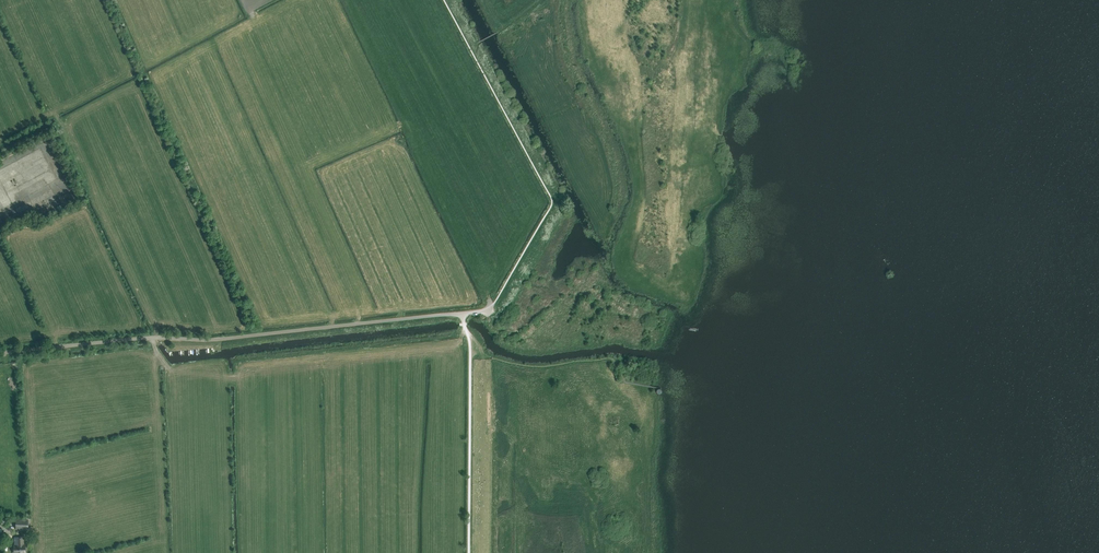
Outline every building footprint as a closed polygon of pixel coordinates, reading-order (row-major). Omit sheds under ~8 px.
[(28,530),(28,519),(16,519),(16,530),(28,530)] [(23,537),(14,538),(15,550),(14,550),(14,552),(23,552),(23,550),(25,550),(25,545),(23,545),(23,537)]
